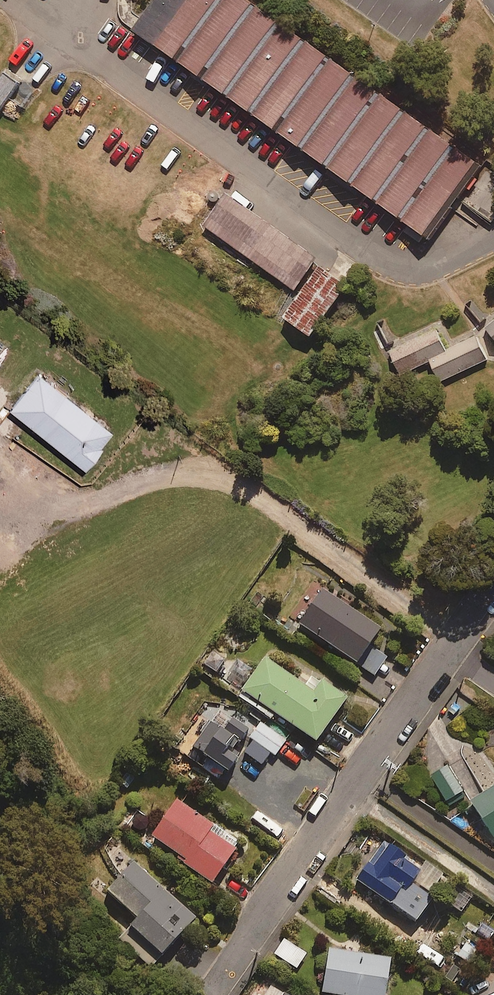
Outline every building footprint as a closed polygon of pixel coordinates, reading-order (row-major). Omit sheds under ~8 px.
[(248,0),(152,0),(140,17),(136,21),(130,30),(421,237),(428,241),(482,166),(248,0)] [(6,97),(17,83),(4,73),(0,77),(0,104),(6,97)] [(483,191),(470,209),(493,225),(493,199),(483,191)] [(230,198),(224,193),(200,225),(292,292),(315,260),(230,198)] [(295,295),(280,315),(308,335),(344,285),(317,265),(295,295)] [(483,328),(493,341),(493,319),(483,328)] [(434,329),(387,351),(399,376),(428,362),(438,382),(486,359),(476,337),(445,351),(434,329)] [(113,435),(38,375),(10,411),(85,470),(113,435)] [(10,485),(2,478),(0,481),(0,496),(10,485)] [(378,627),(319,586),(295,620),(373,675),(386,656),(367,643),(378,627)] [(224,658),(210,648),(200,662),(214,672),(224,658)] [(301,682),(263,655),(235,695),(267,718),(273,711),(311,738),(342,696),(309,672),(301,682)] [(207,698),(172,745),(190,759),(197,750),(220,768),(231,754),(227,751),(245,727),(207,698)] [(283,740),(258,722),(247,737),(272,754),(283,740)] [(460,790),(445,765),(429,774),(444,800),(460,790)] [(491,836),(493,834),(493,783),(468,799),(491,836)] [(206,828),(210,824),(174,797),(147,832),(207,879),(231,847),(206,828)] [(368,860),(364,858),(351,876),(409,916),(423,896),(404,883),(418,864),(382,839),(368,860)] [(116,937),(148,967),(158,956),(155,953),(190,914),(130,860),(104,888),(135,916),(116,937)] [(304,952),(282,938),(272,952),(294,967),(304,952)] [(325,946),(318,990),(351,994),(380,994),(387,956),(325,946)] [(268,984),(261,994),(287,994),(268,984)]
